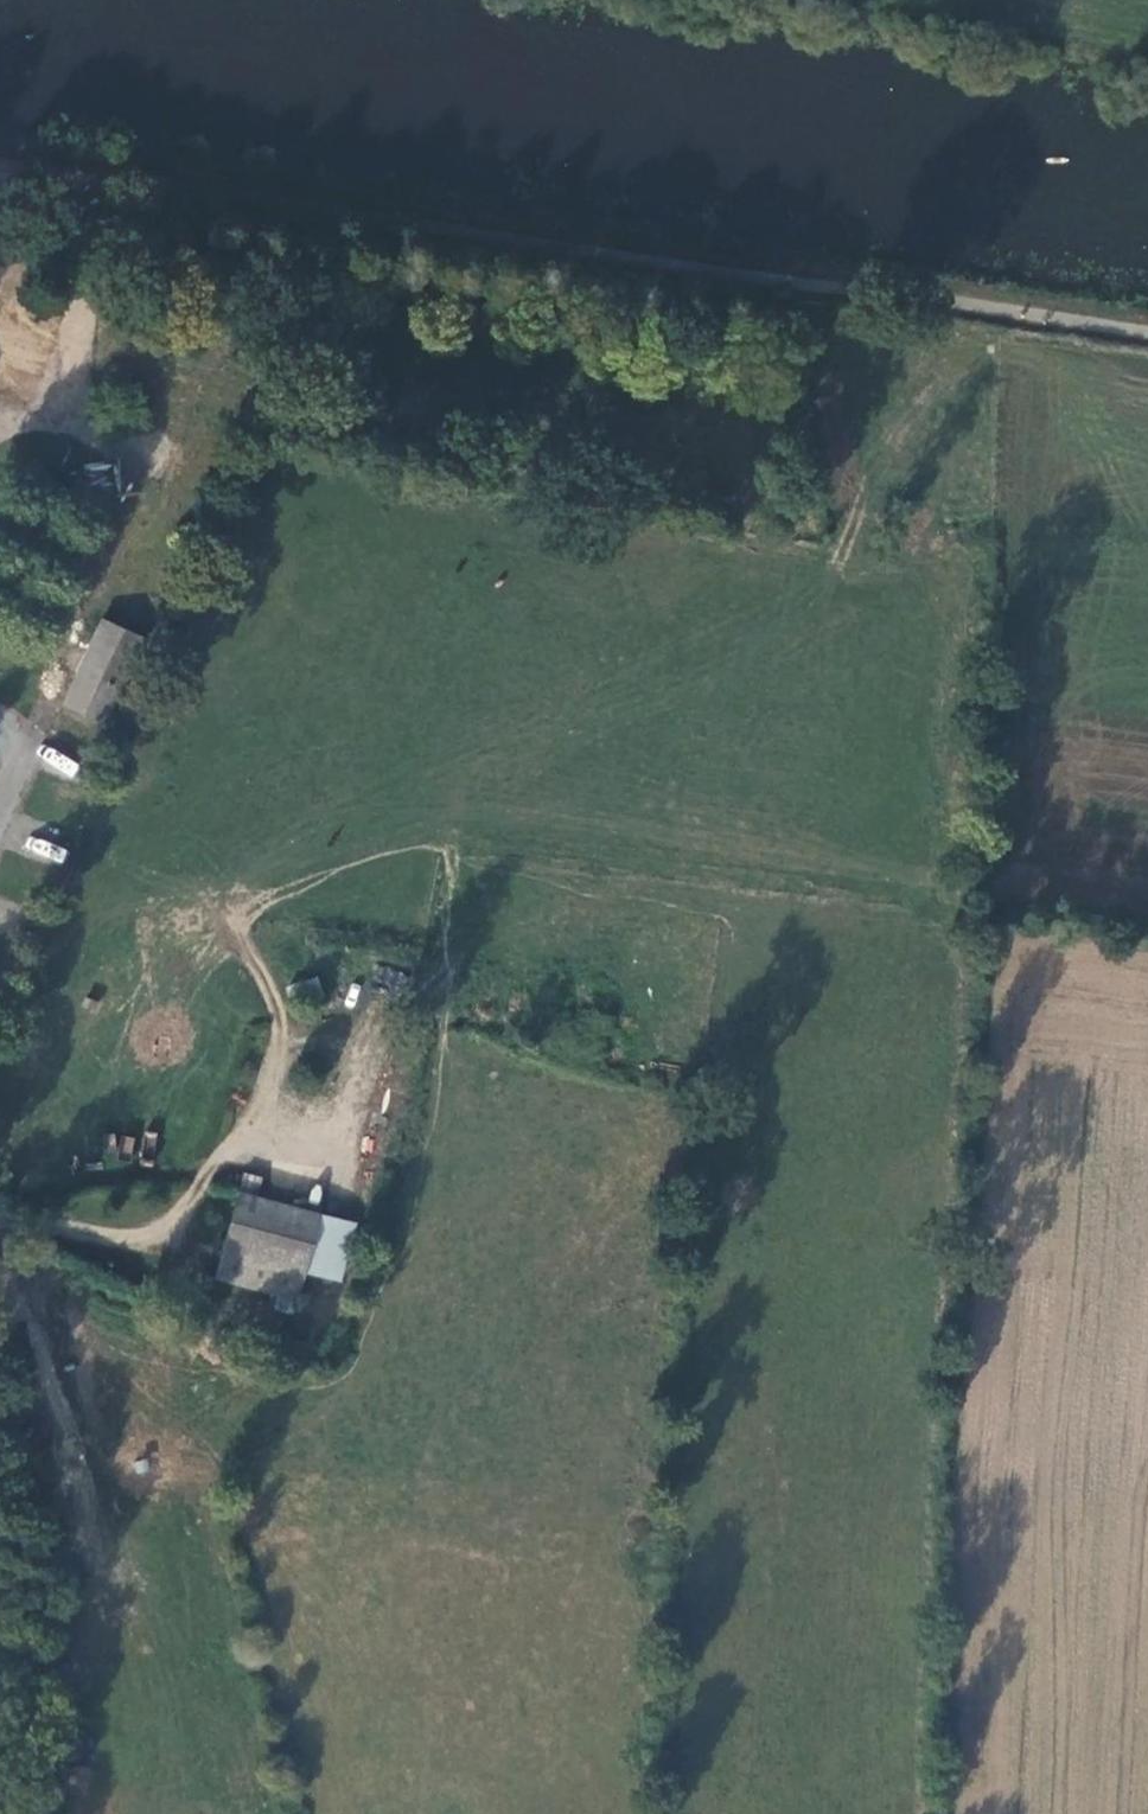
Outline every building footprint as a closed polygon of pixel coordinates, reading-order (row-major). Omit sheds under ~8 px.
[(11,391),(33,340),(0,325),(0,386),(11,391)] [(119,466),(71,465),(71,503),(118,504),(119,466)] [(121,627),(83,608),(45,689),(82,707),(121,627)] [(295,1213),(219,1184),(189,1264),(264,1292),(295,1213)]
